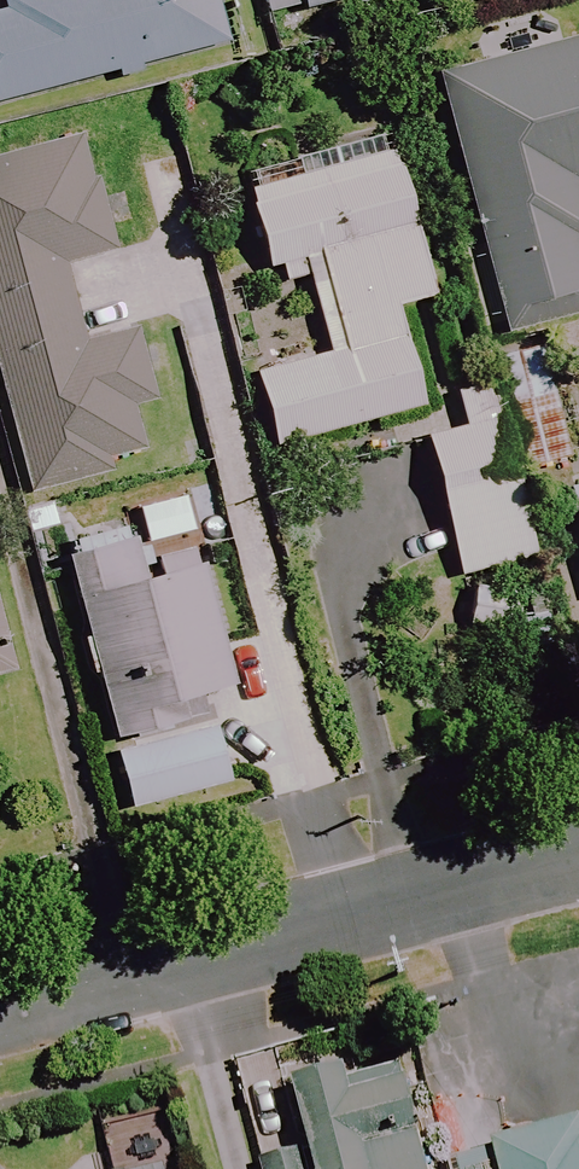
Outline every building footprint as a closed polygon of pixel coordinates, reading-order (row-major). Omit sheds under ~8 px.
[(7,10),(0,11),(0,103),(111,75),(114,86),(142,79),(139,68),(220,47),(208,0),(4,0),(7,10)] [(347,0),(260,0),(265,21),(299,12),(347,0)] [(439,74),(501,334),(578,316),(578,273),(571,237),(578,235),(578,215),(573,188),(578,186),(578,41),(439,74)] [(27,499),(110,477),(107,464),(142,455),(130,411),(151,405),(144,380),(169,374),(161,342),(136,348),(131,332),(79,346),(58,267),(111,252),(104,226),(128,220),(120,191),(97,197),(80,133),(0,154),(0,398),(27,499)] [(250,372),(273,450),(421,405),(392,307),(433,295),(390,148),(245,191),(274,290),(302,282),(322,351),(250,372)] [(537,345),(485,358),(514,473),(566,460),(537,345)] [(533,557),(491,421),(418,443),(453,580),(533,557)] [(578,548),(578,473),(565,477),(568,487),(563,489),(578,548)] [(83,636),(75,638),(85,679),(93,677),(125,806),(218,783),(203,720),(174,726),(169,707),(224,693),(189,552),(135,566),(129,542),(64,559),(83,636)] [(518,593),(470,588),(465,627),(513,633),(518,593)] [(283,1086),(301,1145),(249,1161),(251,1168),(415,1168),(384,1069),(337,1083),(333,1071),(283,1086)] [(479,1140),(487,1168),(578,1168),(578,1132),(575,1133),(570,1116),(479,1140)]
